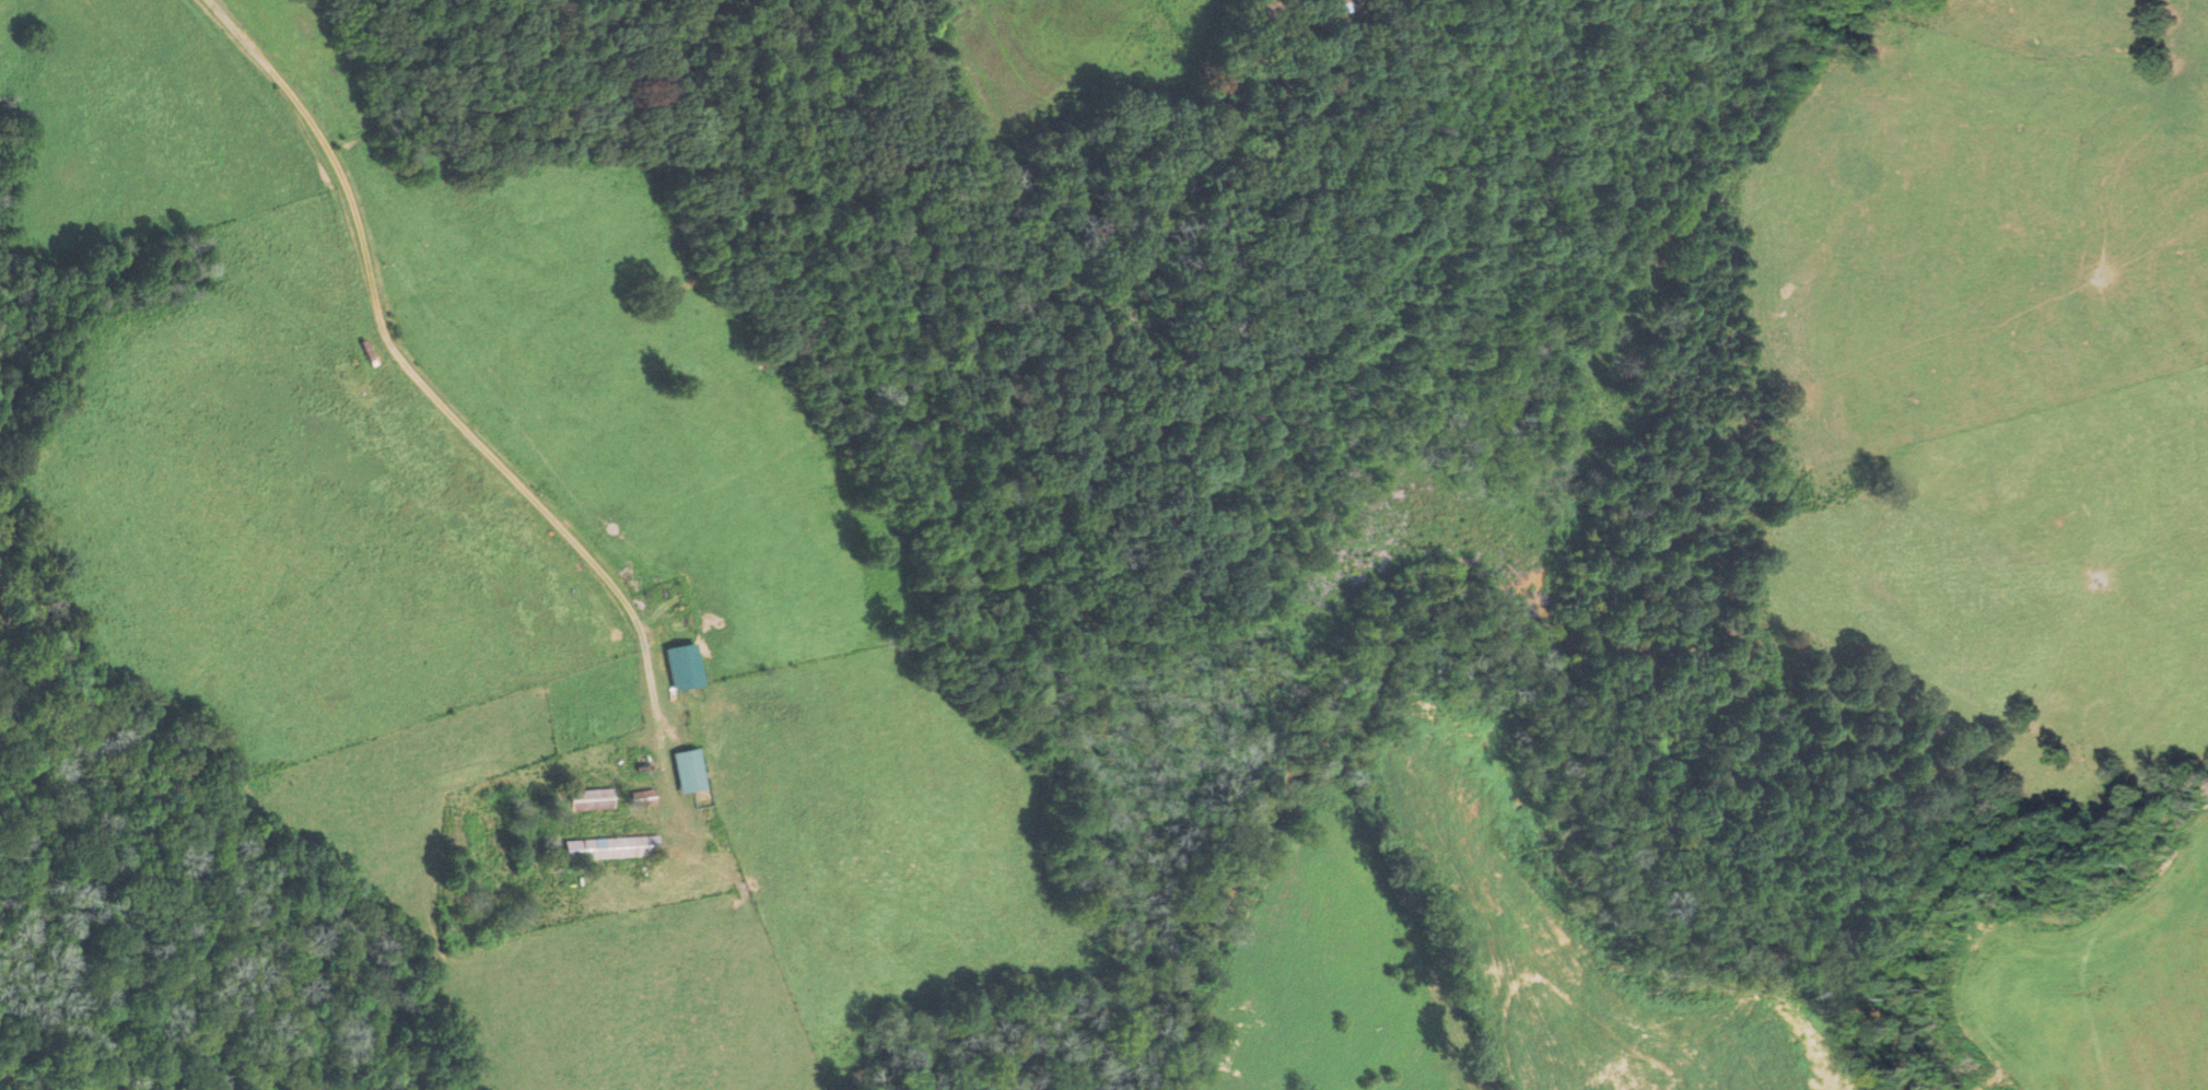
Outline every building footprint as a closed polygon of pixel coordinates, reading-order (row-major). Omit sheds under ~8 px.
[(1349,14),(1349,0),(1329,0),(1329,14),(1349,14)] [(672,690),(706,685),(702,649),(667,653),(672,690)] [(611,810),(611,790),(567,790),(567,810),(611,810)] [(629,792),(630,807),(653,806),(652,791),(629,792)] [(561,840),(562,860),(658,856),(657,836),(561,840)]
